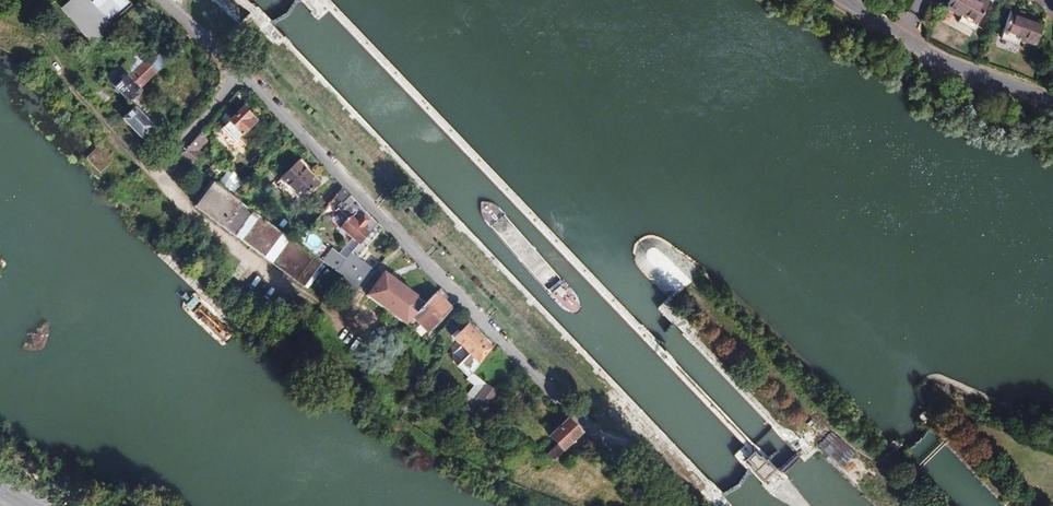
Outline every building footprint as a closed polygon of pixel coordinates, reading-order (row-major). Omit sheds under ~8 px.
[(132,4),(128,0),(97,0),(92,4),(89,0),(75,0),(64,10),(94,43),(113,27),(110,24),(132,4)] [(945,16),(961,24),(964,20),(978,27),(989,6),(978,0),(953,0),(945,16)] [(1010,14),(1000,41),(1017,47),(1019,42),(1035,47),(1043,25),(1010,14)] [(128,65),(125,61),(120,65),(123,69),(128,65)] [(141,89),(158,73),(147,62),(130,77),(124,70),(113,81),(112,82),(131,103),(143,91),(141,89)] [(113,81),(124,70),(123,69),(120,65),(109,76),(113,81)] [(242,132),(256,118),(243,106),(230,119),(242,132)] [(154,128),(137,109),(124,121),(145,143),(150,138),(147,134),(154,128)] [(190,162),(199,152),(187,143),(177,153),(190,162)] [(318,181),(298,160),(281,178),(300,197),(318,181)] [(254,210),(218,183),(213,179),(195,204),(235,234),(254,210)] [(337,205),(348,193),(341,185),(328,201),(335,208),(337,205)] [(360,289),(376,268),(361,257),(364,253),(362,251),(380,229),(379,228),(381,226),(348,193),(337,205),(348,216),(340,225),(358,241),(346,256),(332,246),(321,260),(322,261),(346,279),(359,288),(360,289)] [(266,257),(284,232),(259,214),(241,238),(266,257)] [(296,225),(301,229),(307,221),(303,217),(296,225)] [(321,260),(290,237),(272,261),(305,285),(322,261),(321,260)] [(414,318),(427,301),(379,265),(376,268),(360,289),(363,291),(371,280),(376,284),(368,295),(408,325),(411,322),(414,318)] [(332,292),(341,280),(327,270),(318,282),(332,292)] [(359,288),(346,279),(341,286),(354,296),(359,288)] [(438,296),(443,290),(439,286),(434,292),(438,296)] [(431,331),(450,307),(438,296),(434,292),(427,301),(414,318),(431,331)] [(490,347),(467,323),(458,331),(456,329),(450,335),(470,355),(459,366),(471,378),(470,380),(485,392),(490,386),(474,374),(490,347)] [(489,415),(504,397),(490,386),(485,392),(469,410),(480,419),(485,412),(489,415)] [(569,442),(581,431),(567,417),(549,434),(563,449),(569,442)] [(539,451),(550,440),(547,437),(534,448),(539,451)] [(566,458),(576,449),(569,442),(563,449),(560,451),(566,458)] [(552,459),(560,451),(555,445),(545,455),(552,459)] [(754,468),(759,473),(769,463),(764,459),(762,461),(757,455),(751,460),(757,465),(754,468)]
